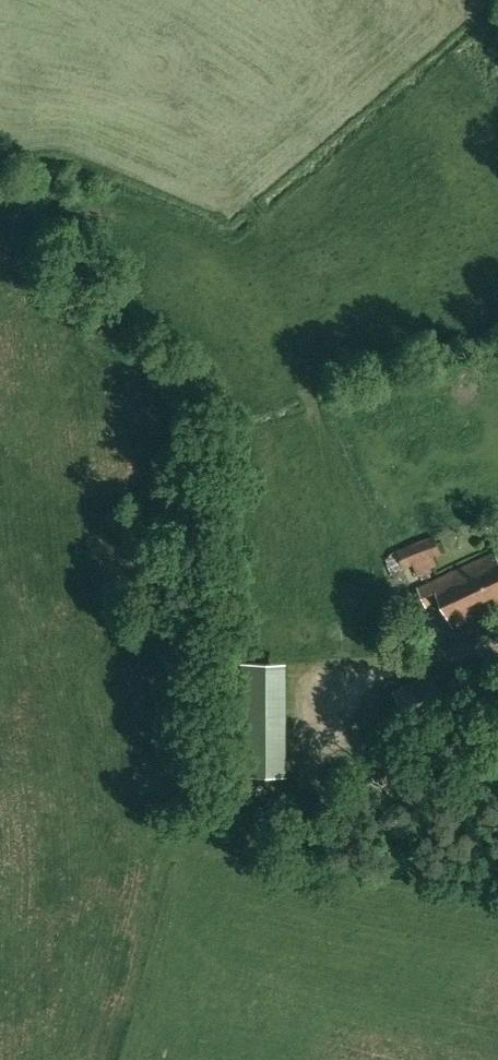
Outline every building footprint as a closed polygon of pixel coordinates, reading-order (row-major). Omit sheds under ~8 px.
[(393,574),(404,568),(404,569),(414,566),(418,577),(432,572),(431,568),(436,566),(434,559),(443,555),(434,536),(396,551),(386,558),(393,574)] [(427,606),(441,599),(454,628),(497,607),(497,562),(494,554),(419,588),(427,606)] [(471,708),(497,696),(497,663),(458,680),(471,708)] [(410,726),(446,708),(430,675),(394,692),(410,726)]
